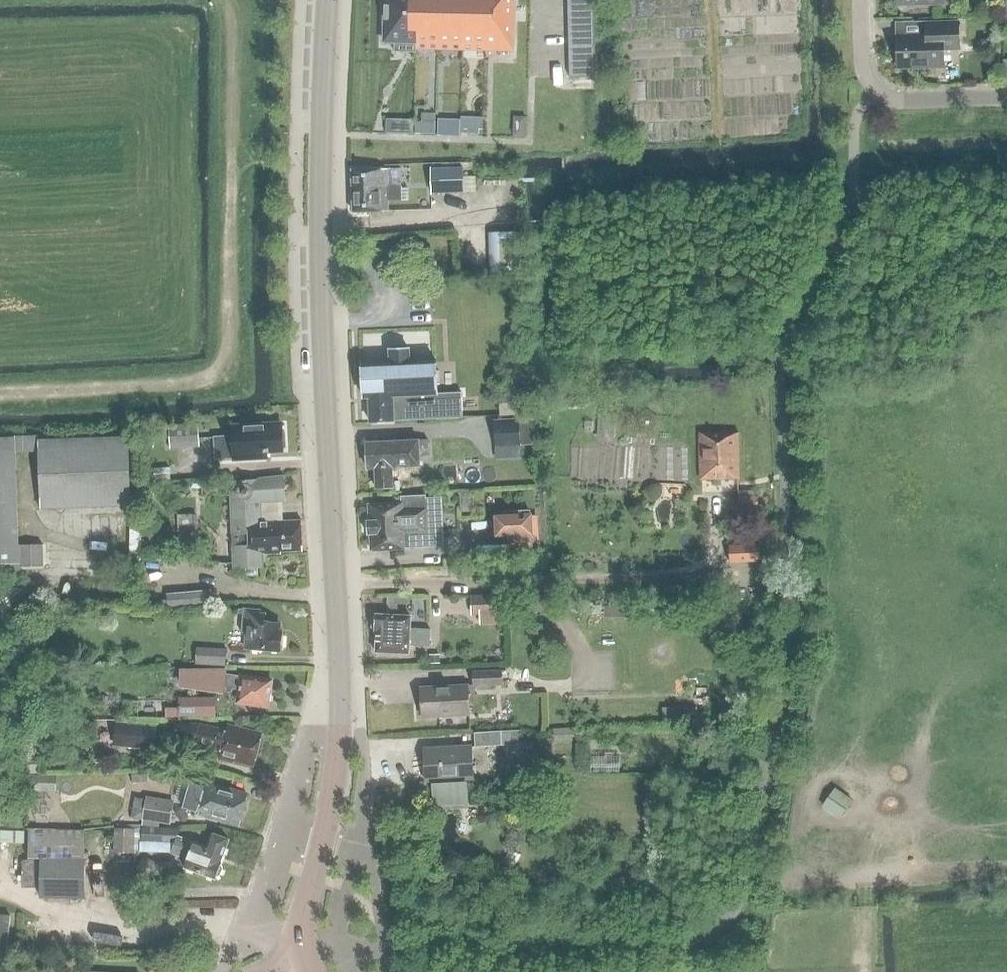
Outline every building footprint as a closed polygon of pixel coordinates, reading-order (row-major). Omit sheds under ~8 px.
[(416,39),(507,42),(507,50),(512,50),(513,1),(511,1),(511,0),(384,0),(383,41),(416,42),(416,39)] [(567,4),(567,19),(594,18),(594,4),(567,4)] [(1001,16),(993,16),(994,36),(1002,36),(1001,16)] [(567,19),(568,34),(594,33),(594,18),(567,19)] [(926,22),(926,34),(896,35),(897,67),(943,66),(942,48),(958,48),(958,21),(926,22)] [(595,47),(594,33),(568,34),(568,48),(595,47)] [(568,62),(595,62),(595,47),(568,48),(568,62)] [(595,76),(595,62),(568,62),(569,77),(595,76)] [(435,121),(435,113),(421,113),(421,120),(420,132),(434,133),(435,121)] [(460,119),(448,119),(447,136),(459,136),(460,132),(460,119)] [(525,126),(516,126),(512,130),(512,135),(524,136),(525,126)] [(351,170),(352,185),(352,212),(388,211),(387,201),(401,200),(401,184),(387,184),(387,168),(351,170)] [(430,169),(431,193),(463,192),(462,168),(430,169)] [(488,232),(489,272),(521,271),(520,231),(488,232)] [(360,362),(362,398),(367,398),(369,422),(461,417),(460,394),(436,395),(436,382),(439,382),(438,370),(435,371),(434,358),(408,360),(407,349),(388,350),(388,361),(360,362)] [(520,459),(518,420),(494,421),(496,460),(520,459)] [(266,452),(282,451),(282,447),(285,447),(285,432),(281,432),(281,423),(257,424),(258,426),(232,427),(233,436),(214,437),(215,458),(234,457),(234,459),(266,458),(266,452)] [(198,424),(170,425),(171,445),(199,444),(198,424)] [(738,479),(737,433),(699,434),(700,480),(738,479)] [(0,437),(0,574),(20,574),(20,566),(43,565),(42,545),(19,546),(15,436),(0,437)] [(126,436),(37,439),(39,509),(129,506),(126,436)] [(418,455),(429,454),(428,439),(418,440),(418,455)] [(365,443),(366,469),(374,468),(375,488),(393,487),(392,468),(419,466),(418,440),(365,443)] [(170,481),(169,467),(139,469),(140,483),(170,481)] [(230,518),(261,516),(260,503),(284,502),(283,477),(228,483),(230,518)] [(415,535),(415,532),(415,525),(425,525),(423,494),(400,495),(401,503),(368,505),(369,522),(367,522),(367,533),(369,533),(370,550),(403,549),(403,546),(406,546),(408,544),(410,543),(412,541),(413,539),(414,537),(415,535)] [(737,495),(736,508),(755,508),(755,496),(737,495)] [(198,538),(197,514),(177,514),(178,538),(198,538)] [(495,516),(495,536),(507,536),(508,548),(532,546),(531,514),(495,516)] [(281,551),(285,551),(302,550),(301,520),(286,521),(261,522),(261,516),(230,518),(232,568),(245,568),(245,576),(257,576),(257,554),(281,553),(281,551)] [(727,546),(728,562),(757,560),(755,544),(727,546)] [(213,604),(211,589),(166,593),(167,599),(156,600),(156,608),(167,607),(168,608),(213,604)] [(504,624),(503,614),(508,614),(508,596),(473,597),(473,615),(481,615),(482,625),(504,624)] [(386,597),(386,614),(397,614),(397,604),(393,604),(393,597),(386,597)] [(248,632),(247,646),(252,647),(253,650),(260,650),(261,648),(279,650),(280,647),(282,647),(284,636),(281,635),(281,632),(279,632),(279,623),(266,622),(267,616),(260,614),(260,610),(239,609),(239,613),(243,613),(242,631),(248,632)] [(376,629),(376,651),(409,652),(409,645),(429,645),(429,629),(410,628),(410,614),(397,614),(386,614),(376,613),(376,616),(372,617),(372,626),(376,629)] [(195,664),(223,666),(224,650),(196,648),(195,664)] [(443,655),(428,655),(428,664),(443,664),(443,655)] [(180,668),(181,684),(221,690),(222,687),(239,689),(237,702),(238,702),(241,704),(246,705),(249,704),(267,706),(268,703),(270,700),(271,695),(269,691),(271,680),(241,675),(241,676),(224,673),(225,668),(180,668)] [(472,670),(472,683),(500,681),(499,669),(472,670)] [(39,672),(39,680),(51,680),(51,672),(39,672)] [(467,682),(420,685),(422,715),(468,712),(467,682)] [(708,687),(696,687),(696,699),(708,699),(708,687)] [(216,715),(216,696),(179,697),(179,707),(179,716),(216,715)] [(122,706),(122,714),(131,714),(131,706),(122,706)] [(179,719),(179,716),(179,707),(165,707),(165,719),(179,719)] [(157,725),(115,721),(112,746),(155,750),(157,725)] [(254,765),(258,748),(261,746),(262,741),(260,739),(262,733),(227,725),(226,730),(199,723),(173,723),(169,737),(221,750),(219,758),(231,762),(234,760),(254,765)] [(26,727),(24,731),(25,734),(29,736),(33,735),(35,731),(33,727),(29,725),(26,727)] [(474,731),(475,745),(521,743),(520,729),(474,731)] [(472,778),(470,746),(423,748),(425,780),(433,780),(434,798),(464,796),(463,778),(472,778)] [(39,773),(38,759),(26,760),(27,774),(39,773)] [(824,799),(841,809),(852,790),(835,780),(824,799)] [(191,782),(184,807),(201,812),(200,814),(238,825),(247,794),(208,783),(207,787),(191,782)] [(171,824),(174,804),(147,800),(143,820),(171,824)] [(141,842),(174,843),(171,852),(187,858),(184,867),(215,878),(216,877),(219,876),(222,869),(220,865),(221,862),(219,861),(228,839),(213,834),(207,847),(178,837),(178,828),(141,827),(141,842)] [(134,853),(135,829),(117,829),(116,852),(134,853)] [(84,897),(85,831),(29,830),(29,858),(41,859),(40,896),(84,897)] [(141,860),(136,866),(138,874),(144,878),(152,877),(156,870),(155,862),(148,858),(141,860)] [(0,914),(0,955),(8,955),(10,914),(0,914)]
